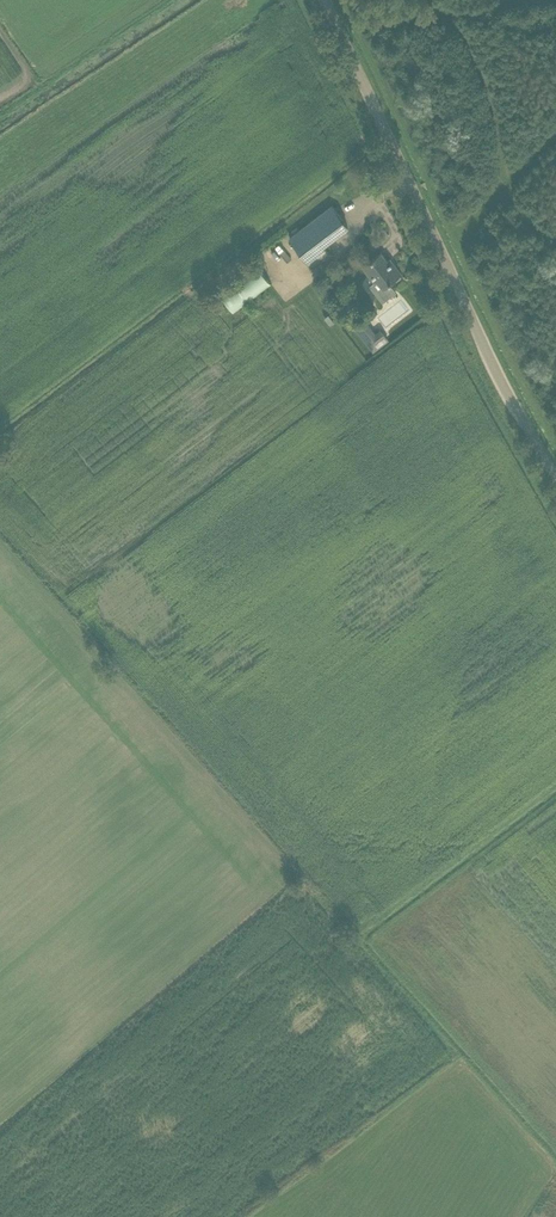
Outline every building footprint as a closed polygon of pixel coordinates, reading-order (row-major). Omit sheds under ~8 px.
[(331,206),(289,238),(313,269),(331,255),(324,246),(348,228),(331,206)] [(371,273),(383,288),(377,293),(383,301),(394,292),(388,284),(395,279),(397,281),(402,277),(400,275),(402,274),(390,258),(387,260),(381,252),(362,267),(369,275),(371,273)] [(380,329),(365,341),(373,351),(388,339),(380,329)]
